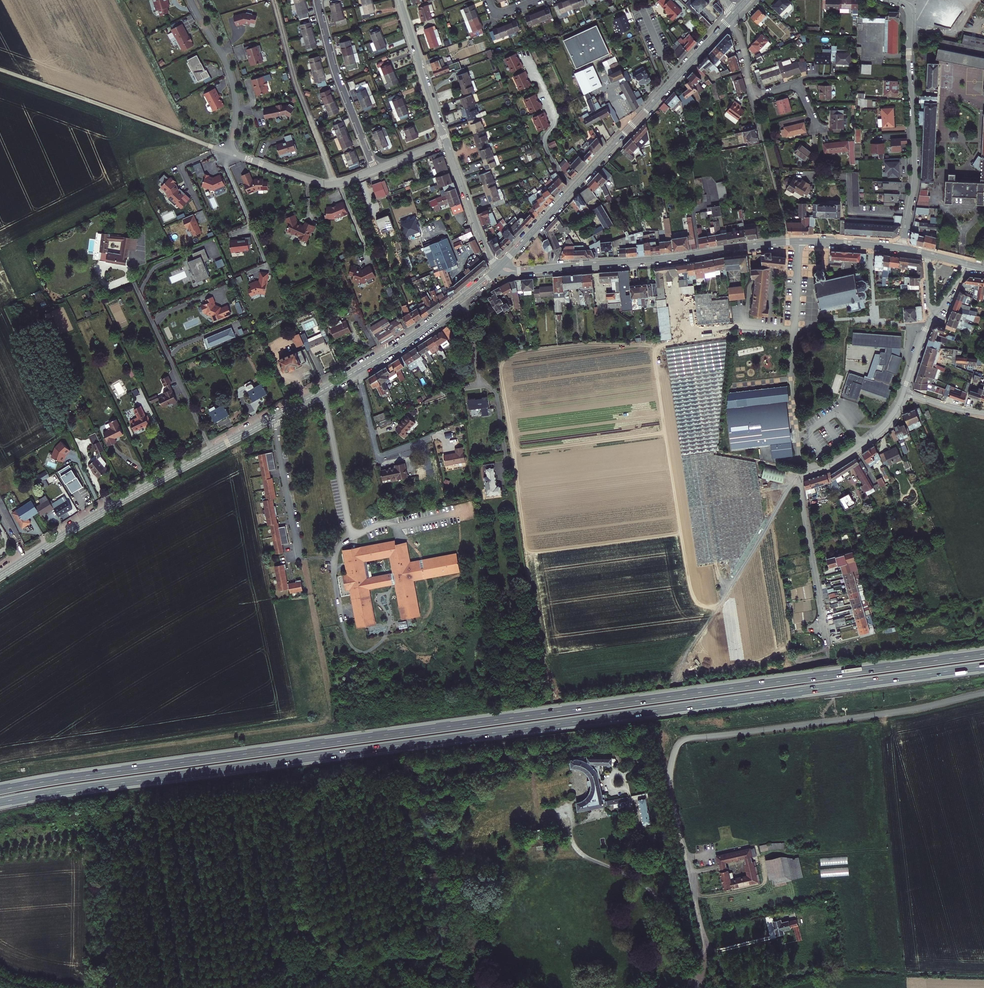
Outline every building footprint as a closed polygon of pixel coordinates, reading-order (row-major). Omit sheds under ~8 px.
[(156,11),(159,11),(160,16),(170,13),(168,7),(170,6),(168,0),(153,0),(156,11)] [(291,2),(294,14),(305,11),(302,0),(298,0),(291,2)] [(340,0),(329,0),(328,0),(330,9),(341,7),(340,0)] [(557,19),(572,13),(571,9),(567,0),(566,0),(552,5),(557,19)] [(571,9),(583,4),(584,6),(589,4),(587,0),(567,0),(571,9)] [(683,12),(672,0),(671,0),(669,1),(668,0),(660,0),(659,1),(663,6),(663,7),(670,14),(668,16),(673,21),(683,12)] [(689,4),(697,12),(704,5),(699,0),(693,0),(689,4)] [(792,6),(786,0),(780,0),(772,8),(782,18),(787,13),(788,15),(793,10),(792,6)] [(840,12),(840,0),(823,0),(822,11),(840,12)] [(858,17),(858,0),(840,0),(840,12),(853,12),(853,17),(858,17)] [(372,1),(362,4),(364,12),(362,13),(362,16),(374,13),(373,10),(375,10),(372,1)] [(722,12),(719,6),(715,1),(712,5),(721,14),(722,12)] [(464,10),(467,18),(477,14),(472,2),(462,6),(459,7),(460,11),(464,10)] [(432,18),(427,4),(418,7),(420,14),(419,14),(422,21),(432,18)] [(344,19),(341,7),(330,9),(333,21),(344,19)] [(548,7),(536,12),(539,21),(552,16),(548,7)] [(758,24),(766,16),(759,10),(752,17),(758,24)] [(244,12),(233,16),(236,25),(244,23),(250,24),(250,23),(256,24),(258,16),(244,12)] [(528,25),(539,21),(536,12),(525,16),(528,25)] [(885,48),(897,49),(898,24),(899,24),(899,18),(899,13),(888,13),(888,18),(888,23),(885,23),(885,48)] [(481,25),(477,14),(467,18),(471,29),(468,30),(470,36),(481,32),(479,26),(481,25)] [(618,32),(629,28),(627,22),(626,22),(625,19),(626,19),(625,14),(613,18),(618,32)] [(699,18),(704,22),(709,27),(711,24),(701,15),(699,18)] [(514,19),(502,24),(506,33),(507,37),(516,33),(514,30),(518,29),(514,19)] [(300,35),(310,33),(307,20),(297,23),(300,35)] [(596,22),(562,38),(575,66),(609,51),(596,22)] [(182,24),(171,30),(183,51),(194,45),(182,24)] [(494,38),(506,33),(502,24),(491,28),(494,38)] [(433,30),(432,26),(424,29),(431,47),(439,44),(436,37),(441,35),(438,28),(435,29),(433,30)] [(369,33),(372,42),(383,39),(380,30),(378,30),(377,27),(369,29),(370,32),(369,33)] [(310,33),(300,35),(303,47),(313,45),(310,33)] [(689,50),(697,41),(690,34),(681,43),(689,50)] [(750,49),(756,55),(768,42),(762,35),(750,49)] [(734,60),(737,58),(732,37),(729,36),(717,48),(726,57),(729,60),(730,61),(734,60)] [(962,45),(983,49),(983,40),(963,36),(962,45)] [(385,47),(383,39),(372,42),(375,51),(376,50),(377,53),(385,51),(383,47),(385,47)] [(339,45),(341,55),(352,52),(350,43),(348,44),(347,40),(340,42),(340,45),(339,45)] [(961,45),(938,40),(938,45),(935,44),(934,49),(937,50),(935,61),(983,70),(983,49),(961,45)] [(681,60),(689,50),(681,43),(678,47),(676,45),(674,47),(681,60)] [(250,45),(243,47),(245,55),(247,55),(250,66),(263,62),(260,51),(262,51),(260,44),(250,46),(250,45)] [(837,65),(850,65),(850,54),(837,54),(837,47),(832,47),(832,56),(831,63),(837,63),(837,65)] [(726,57),(717,48),(712,53),(721,61),(720,62),(722,64),(725,68),(727,66),(725,64),(729,60),(726,57)] [(506,61),(511,70),(522,64),(519,59),(518,60),(514,51),(503,57),(506,61)] [(353,62),(352,52),(341,55),(343,67),(352,65),(352,62),(353,62)] [(309,68),(319,65),(316,53),(305,56),(309,68)] [(712,53),(708,58),(715,68),(720,62),(721,61),(712,53)] [(602,60),(607,72),(618,68),(617,66),(619,65),(615,54),(602,60)] [(197,55),(186,61),(198,83),(209,77),(197,55)] [(438,59),(437,55),(428,58),(432,69),(445,64),(442,57),(438,59)] [(831,65),(831,63),(832,56),(816,55),(816,65),(831,65)] [(715,68),(708,58),(699,68),(700,71),(703,75),(704,77),(709,73),(711,75),(715,72),(717,76),(718,76),(719,79),(723,78),(717,70),(715,68)] [(733,76),(742,73),(737,58),(734,60),(730,61),(733,76)] [(445,64),(432,69),(434,74),(453,67),(454,69),(460,67),(458,60),(445,64)] [(379,77),(382,76),(393,72),(390,63),(388,64),(387,61),(375,65),(379,77)] [(801,73),(800,70),(799,63),(784,68),(782,62),(779,63),(780,69),(784,78),(801,73)] [(592,63),(589,64),(595,78),(598,76),(592,63)] [(589,64),(581,67),(591,87),(598,84),(595,78),(589,64)] [(863,74),(873,75),(873,65),(864,64),(863,74)] [(319,65),(309,68),(312,80),(322,77),(319,65)] [(618,68),(607,72),(613,83),(620,80),(622,84),(620,85),(625,92),(621,95),(626,100),(628,98),(636,111),(643,104),(636,93),(619,65),(617,66),(618,68)] [(927,92),(938,93),(938,73),(940,73),(940,69),(938,68),(938,65),(927,65),(927,92)] [(591,87),(581,67),(573,71),(583,92),(588,89),(591,87)] [(695,88),(701,82),(698,78),(703,75),(700,71),(699,68),(688,79),(691,82),(695,88)] [(517,83),(519,88),(530,83),(526,74),(527,74),(524,69),(513,74),(517,83)] [(647,69),(634,76),(639,86),(652,79),(647,69)] [(766,84),(784,78),(780,69),(763,74),(762,72),(759,74),(762,84),(765,83),(766,84)] [(458,84),(468,80),(465,71),(453,75),(455,80),(456,79),(458,84)] [(396,81),(393,72),(382,76),(385,84),(387,84),(388,87),(395,85),(394,81),(396,81)] [(263,76),(250,80),(255,95),(268,91),(263,76)] [(739,97),(748,95),(743,77),(733,80),(735,84),(739,97)] [(468,80),(458,84),(460,89),(458,89),(461,97),(470,94),(473,93),(468,80)] [(900,91),(898,91),(899,83),(887,81),(886,96),(900,97),(900,91)] [(684,113),(697,101),(693,96),(696,94),(698,98),(700,103),(703,102),(701,93),(700,94),(695,88),(691,82),(687,86),(690,90),(679,99),(682,104),(684,113)] [(712,89),(713,88),(710,82),(706,84),(711,91),(712,95),(713,102),(716,101),(713,90),(712,89)] [(357,100),(367,96),(364,87),(363,88),(361,84),(354,87),(356,91),(354,91),(357,100)] [(215,87),(203,94),(213,111),(225,105),(215,87)] [(321,103),(330,99),(325,87),(316,91),(321,103)] [(824,101),(833,101),(833,88),(822,88),(822,91),(824,91),(824,101)] [(636,93),(643,104),(646,101),(640,91),(636,93)] [(526,101),(530,110),(541,105),(539,100),(538,101),(534,92),(523,97),(525,102),(526,101)] [(682,104),(679,99),(675,92),(666,102),(676,111),(682,104)] [(392,100),(396,108),(406,104),(403,95),(402,96),(400,93),(388,97),(390,101),(392,100)] [(473,103),(470,94),(461,97),(458,98),(459,103),(461,102),(462,107),(473,103)] [(588,108),(582,111),(590,125),(603,118),(593,100),(592,97),(591,94),(587,96),(592,108),(589,109),(588,108)] [(367,96),(357,100),(360,108),(362,108),(363,111),(372,107),(367,96)] [(932,197),(929,197),(929,188),(934,188),(937,98),(920,97),(919,105),(922,105),(925,105),(925,109),(922,109),(922,112),(918,112),(919,126),(924,127),(922,187),(920,190),(918,209),(931,209),(932,197)] [(603,118),(612,113),(606,100),(606,99),(605,98),(601,100),(602,102),(599,104),(597,98),(593,100),(603,118)] [(610,98),(606,99),(606,100),(612,113),(615,118),(619,116),(610,98)] [(330,99),(321,103),(326,115),(335,110),(330,99)] [(781,116),(791,113),(787,99),(777,102),(781,116)] [(478,117),(473,103),(462,107),(464,112),(462,113),(465,121),(478,117)] [(275,107),(263,109),(265,118),(286,115),(289,117),(294,108),(293,107),(294,106),(289,104),(288,105),(287,104),(282,105),(282,104),(275,105),(275,107)] [(406,104),(396,108),(399,117),(400,116),(401,119),(409,116),(408,113),(409,113),(406,104)] [(729,116),(740,125),(747,117),(742,113),(741,112),(742,110),(737,106),(729,116)] [(882,117),(893,117),(894,108),(882,107),(882,117)] [(536,124),(538,129),(549,124),(545,115),(546,115),(544,110),(532,115),(537,124),(536,124)] [(843,130),(846,130),(846,112),(833,112),(834,130),(836,130),(843,130)] [(329,122),(334,134),(344,130),(337,114),(330,117),(332,121),(329,122)] [(478,117),(465,121),(468,129),(470,129),(472,133),(482,130),(478,117)] [(881,124),(893,125),(893,117),(882,117),(881,124)] [(650,138),(649,133),(646,123),(640,130),(644,135),(646,133),(648,138),(650,138)] [(785,140),(807,134),(805,125),(785,130),(786,132),(782,133),(785,140)] [(370,132),(374,141),(384,137),(381,129),(379,129),(378,126),(371,128),(372,132),(370,132)] [(413,127),(402,131),(407,141),(417,137),(413,127)] [(351,147),(344,130),(334,134),(331,136),(336,147),(339,145),(342,151),(351,147)] [(472,139),(475,147),(487,143),(482,130),(472,133),(473,138),(472,139)] [(644,148),(641,138),(644,136),(644,135),(640,130),(632,138),(637,143),(639,148),(640,153),(643,153),(642,149),(644,148)] [(605,145),(601,138),(598,131),(595,133),(598,138),(591,144),(592,147),(595,150),(598,154),(605,145)] [(746,149),(760,147),(757,133),(756,133),(748,134),(743,136),(723,140),(723,142),(744,138),(746,149)] [(285,141),(276,144),(279,155),(295,150),(291,134),(284,136),(285,141)] [(387,146),(384,137),(374,141),(377,150),(379,149),(380,151),(387,149),(386,147),(387,146)] [(634,152),(639,148),(637,143),(632,138),(621,150),(631,161),(635,157),(628,151),(630,149),(634,152)] [(910,144),(910,139),(893,141),(894,153),(904,152),(904,145),(910,144)] [(552,148),(559,144),(557,140),(550,143),(552,148)] [(581,154),(590,162),(598,154),(595,150),(592,147),(591,144),(589,141),(584,144),(586,148),(585,150),(583,148),(579,152),(581,154)] [(858,165),(857,156),(857,142),(826,147),(827,156),(851,153),(853,166),(858,165)] [(491,156),(487,143),(475,147),(478,155),(479,155),(481,160),(491,156)] [(886,144),(875,145),(875,155),(881,155),(882,161),(886,160),(887,160),(886,144)] [(807,163),(814,155),(802,146),(796,155),(807,163)] [(982,146),(981,160),(978,158),(971,168),(981,175),(980,181),(955,179),(955,175),(948,175),(948,182),(946,182),(945,204),(953,205),(953,198),(978,199),(977,206),(983,206),(983,146),(982,146)] [(357,161),(351,147),(342,151),(347,165),(357,161)] [(581,157),(573,165),(581,172),(590,162),(581,154),(579,156),(581,157)] [(495,155),(491,156),(481,160),(483,165),(481,165),(483,170),(499,165),(495,155)] [(434,163),(438,176),(448,172),(444,160),(442,156),(440,156),(436,158),(438,162),(434,163)] [(581,172),(573,165),(566,158),(561,164),(562,167),(572,177),(574,175),(575,177),(581,172)] [(904,166),(903,160),(887,160),(886,160),(886,167),(889,167),(889,173),(891,173),(891,178),(898,178),(903,178),(902,166),(904,166)] [(398,169),(392,171),(399,190),(405,187),(398,169)] [(479,180),(481,185),(492,181),(489,171),(476,176),(478,181),(479,180)] [(249,172),(240,176),(248,193),(257,189),(268,189),(268,180),(263,180),(263,178),(255,178),(253,180),(249,172)] [(444,179),(446,184),(452,182),(448,172),(438,176),(440,180),(444,179)] [(564,189),(569,184),(561,176),(557,172),(552,178),(564,189)] [(605,184),(609,181),(600,172),(595,178),(603,187),(607,196),(610,194),(605,184)] [(204,174),(200,187),(214,191),(226,186),(221,173),(213,177),(204,174)] [(557,196),(564,189),(552,178),(547,173),(545,176),(549,180),(545,184),(549,188),(557,196)] [(164,174),(159,179),(163,183),(160,187),(166,192),(168,197),(181,208),(189,199),(179,189),(177,183),(170,176),(168,178),(164,174)] [(604,197),(599,191),(603,187),(595,178),(589,184),(591,186),(600,198),(601,200),(604,197)] [(800,192),(806,198),(815,189),(810,184),(808,187),(800,180),(791,190),(797,195),(800,192)] [(386,195),(385,194),(380,181),(371,185),(376,199),(386,195)] [(496,192),(492,181),(481,185),(483,190),(481,190),(483,196),(496,192)] [(454,182),(452,182),(446,184),(443,186),(446,195),(436,198),(429,202),(432,207),(435,205),(438,204),(438,202),(459,195),(454,182)] [(903,189),(904,184),(880,183),(880,189),(885,189),(885,191),(900,192),(900,189),(903,189)] [(589,204),(600,198),(591,186),(581,193),(589,204)] [(551,202),(557,196),(549,188),(547,190),(544,187),(539,190),(544,194),(551,202)] [(496,192),(483,196),(485,202),(486,201),(489,209),(500,205),(496,192)] [(533,194),(536,197),(540,202),(545,209),(551,202),(544,194),(541,197),(537,192),(533,194)] [(589,204),(581,193),(572,202),(579,211),(584,205),(590,214),(594,212),(589,204)] [(438,204),(435,205),(436,208),(450,204),(454,215),(465,211),(459,195),(438,202),(438,204)] [(904,196),(887,196),(886,208),(898,208),(898,205),(899,205),(902,205),(902,201),(903,201),(904,196)] [(334,206),(326,206),(326,219),(334,219),(347,214),(342,202),(334,206)] [(535,207),(537,210),(540,214),(545,209),(540,202),(535,207)] [(815,217),(826,217),(827,204),(817,204),(814,204),(814,215),(813,215),(812,217),(811,217),(811,211),(807,211),(807,204),(799,204),(799,217),(802,217),(809,218),(809,234),(814,235),(814,233),(815,233),(815,217)] [(826,217),(840,218),(840,204),(827,204),(826,217)] [(721,216),(720,208),(720,205),(711,207),(711,210),(713,217),(721,216)] [(608,232),(617,227),(605,206),(597,211),(608,232)] [(736,219),(743,218),(742,209),(733,211),(736,219)] [(494,226),(488,211),(487,210),(478,214),(484,229),(490,227),(490,228),(494,226)] [(494,226),(498,225),(492,210),(488,211),(494,226)] [(713,220),(713,217),(711,210),(707,210),(703,211),(704,217),(704,219),(709,218),(712,235),(707,235),(709,246),(717,244),(713,220)] [(192,214),(181,218),(186,228),(188,227),(189,231),(191,231),(193,236),(200,232),(192,214)] [(302,225),(297,223),(296,219),(297,219),(296,214),(286,217),(288,221),(287,221),(289,226),(287,231),(294,234),(294,233),(300,235),(299,237),(300,238),(300,239),(302,240),(304,240),(307,241),(310,236),(309,236),(311,231),(313,232),(316,226),(306,221),(304,225),(303,224),(302,225)] [(521,219),(520,221),(527,228),(536,217),(533,214),(526,220),(524,218),(521,219)] [(389,215),(377,219),(380,229),(387,226),(388,230),(393,228),(389,215)] [(557,236),(555,231),(562,225),(564,230),(567,228),(559,215),(545,230),(550,239),(557,236)] [(898,227),(900,227),(902,215),(894,215),(894,225),(886,224),(886,234),(893,235),(894,235),(894,234),(895,234),(896,233),(897,233),(897,232),(898,227)] [(844,234),(859,234),(859,218),(845,218),(845,220),(844,234)] [(859,234),(886,234),(886,224),(886,219),(859,218),(859,234)] [(918,247),(921,233),(922,229),(925,229),(927,229),(935,230),(939,231),(940,218),(936,218),(933,218),(932,225),(930,224),(930,223),(916,222),(911,242),(913,246),(918,247)] [(415,219),(402,224),(406,236),(414,234),(415,237),(421,235),(415,219)] [(717,244),(728,243),(727,232),(720,233),(718,219),(713,220),(717,244)] [(676,255),(699,251),(693,220),(688,221),(693,245),(690,245),(689,239),(674,242),(676,255)] [(518,237),(527,228),(520,221),(513,227),(509,222),(507,224),(518,237)] [(676,255),(674,242),(671,222),(665,223),(668,241),(665,242),(665,245),(667,256),(676,255)] [(741,241),(747,240),(745,229),(741,230),(740,223),(739,223),(739,222),(737,222),(738,223),(741,241)] [(762,230),(757,231),(756,223),(744,225),(745,229),(747,240),(763,237),(762,230)] [(789,234),(802,234),(802,223),(786,223),(789,234)] [(510,237),(514,241),(518,237),(507,224),(504,227),(501,224),(498,225),(498,226),(509,237),(510,237)] [(505,250),(514,241),(510,237),(509,237),(498,226),(498,225),(494,226),(496,232),(497,231),(499,234),(499,235),(502,239),(501,240),(503,242),(501,244),(505,250)] [(728,243),(735,242),(733,231),(732,225),(729,225),(730,232),(727,232),(728,243)] [(886,237),(898,237),(900,227),(898,227),(897,232),(897,233),(896,233),(895,234),(894,234),(894,235),(893,235),(886,234),(886,237)] [(594,239),(606,232),(604,228),(587,237),(589,241),(594,239)] [(700,247),(709,246),(707,235),(702,236),(700,228),(697,228),(700,247)] [(927,233),(927,231),(927,229),(925,229),(924,234),(921,233),(918,247),(924,248),(926,235),(927,233)] [(622,259),(640,258),(638,237),(635,238),(632,239),(630,234),(627,235),(629,240),(615,244),(603,245),(603,242),(599,244),(598,243),(596,244),(597,244),(599,249),(603,249),(604,253),(615,252),(615,250),(628,247),(627,243),(631,243),(631,245),(634,245),(634,250),(622,251),(622,259)] [(662,248),(659,248),(657,236),(650,236),(650,234),(645,236),(645,239),(651,238),(653,257),(662,256),(662,248)] [(101,251),(99,259),(128,264),(131,237),(114,236),(114,241),(124,241),(122,254),(108,252),(109,241),(110,236),(110,235),(102,235),(101,251)] [(924,248),(937,251),(938,238),(926,235),(924,248)] [(245,239),(230,240),(231,252),(244,251),(244,252),(249,251),(248,245),(252,244),(251,236),(245,237),(245,239)] [(505,250),(501,244),(498,236),(494,238),(494,239),(489,241),(497,256),(500,256),(505,250)] [(555,251),(562,248),(557,236),(550,239),(555,250),(555,251)] [(640,258),(647,257),(645,239),(645,236),(641,237),(638,237),(640,258)] [(463,246),(459,237),(452,241),(456,249),(463,246)] [(647,257),(653,257),(651,238),(645,239),(647,257)] [(433,268),(439,265),(441,271),(440,271),(441,272),(442,275),(444,281),(448,288),(454,284),(448,273),(459,268),(447,239),(430,245),(429,244),(424,246),(430,261),(433,268)] [(476,239),(470,242),(476,254),(482,252),(476,239)] [(551,252),(555,250),(550,239),(546,241),(545,245),(547,251),(551,252)] [(563,260),(577,260),(577,248),(573,240),(571,241),(572,243),(572,247),(569,247),(566,251),(563,260)] [(577,260),(593,260),(589,252),(586,247),(577,248),(577,260)] [(209,260),(204,248),(192,253),(195,259),(192,261),(192,260),(188,262),(190,268),(193,267),(195,271),(193,272),(198,281),(209,277),(208,275),(210,274),(206,265),(205,265),(204,262),(209,260)] [(597,260),(602,260),(597,249),(592,250),(597,260)] [(847,271),(847,263),(846,255),(833,254),(833,264),(844,265),(844,271),(847,271)] [(858,266),(868,266),(868,256),(846,255),(847,263),(858,264),(858,266)] [(755,294),(771,292),(773,270),(788,272),(789,264),(785,265),(785,260),(774,259),(773,256),(768,256),(768,257),(764,258),(765,271),(753,273),(754,282),(757,281),(755,294)] [(884,272),(884,271),(885,257),(877,256),(877,265),(877,272),(884,272)] [(465,273),(468,276),(483,263),(478,258),(471,264),(470,268),(465,273)] [(900,269),(901,265),(901,259),(892,258),(891,268),(900,269)] [(743,274),(751,273),(749,259),(742,260),(743,272),(743,274)] [(909,273),(909,266),(910,260),(901,259),(901,265),(906,266),(905,272),(909,273)] [(731,274),(743,272),(742,260),(726,262),(728,282),(729,287),(733,286),(731,274)] [(922,278),(924,278),(924,262),(923,261),(910,260),(909,266),(918,268),(919,275),(908,276),(908,279),(922,278)] [(726,282),(728,282),(726,262),(715,263),(716,275),(724,274),(724,281),(726,281),(726,282)] [(705,276),(716,275),(715,263),(704,264),(705,276)] [(706,281),(705,276),(704,264),(697,265),(699,282),(706,281)] [(362,269),(352,267),(349,276),(353,277),(353,279),(364,283),(367,281),(368,283),(375,280),(374,279),(376,278),(370,265),(362,269)] [(692,282),(699,282),(697,265),(689,266),(690,275),(690,283),(689,283),(689,286),(692,286),(692,282)] [(685,276),(690,275),(689,266),(679,268),(680,277),(681,276),(682,282),(686,282),(685,276)] [(680,280),(680,277),(679,268),(667,269),(668,275),(669,285),(675,285),(675,280),(680,280)] [(867,299),(867,298),(870,289),(872,288),(871,286),(869,286),(869,282),(870,281),(869,279),(867,280),(864,280),(865,277),(864,277),(863,271),(861,271),(857,272),(857,270),(855,271),(856,272),(854,272),(854,271),(853,271),(853,273),(847,274),(846,272),(845,273),(845,274),(843,275),(843,273),(841,273),(841,275),(837,276),(837,274),(836,275),(836,276),(832,277),(831,276),(830,276),(830,277),(826,277),(826,274),(827,274),(826,272),(825,272),(825,271),(826,271),(826,269),(825,269),(824,268),(823,268),(823,269),(819,270),(819,269),(818,270),(817,270),(817,272),(818,272),(819,274),(818,274),(818,276),(819,275),(820,279),(816,280),(816,278),(815,279),(815,280),(814,281),(814,282),(815,282),(816,288),(815,288),(815,290),(816,289),(818,298),(817,298),(818,300),(818,299),(820,306),(819,307),(819,308),(820,308),(820,309),(822,308),(821,307),(825,307),(826,308),(827,307),(826,306),(830,306),(830,307),(832,307),(832,305),(836,304),(836,306),(838,305),(838,304),(841,303),(841,304),(843,304),(843,303),(847,302),(849,310),(851,310),(851,311),(853,311),(852,310),(859,308),(860,310),(862,309),(862,307),(866,307),(865,300),(867,299)] [(667,300),(664,276),(664,270),(657,271),(658,285),(659,291),(660,298),(658,298),(659,301),(667,300)] [(250,287),(248,288),(250,296),(258,293),(265,294),(268,272),(259,271),(258,281),(256,281),(249,283),(250,287)] [(624,306),(623,300),(620,273),(615,274),(602,275),(603,285),(617,283),(618,295),(609,296),(610,307),(624,306)] [(635,304),(633,288),(631,273),(620,273),(623,300),(624,306),(635,304)] [(461,277),(458,284),(467,277),(464,274),(461,277)] [(591,295),(596,295),(594,275),(585,276),(587,306),(592,305),(591,295)] [(572,304),(571,293),(569,290),(582,289),(583,292),(582,293),(583,307),(587,306),(585,276),(555,278),(555,287),(556,296),(558,314),(564,313),(563,304),(567,304),(567,305),(572,304)] [(983,304),(983,278),(972,277),(965,284),(964,286),(974,288),(974,286),(976,287),(976,285),(981,286),(980,302),(983,304)] [(921,286),(922,285),(922,278),(908,279),(907,279),(907,290),(920,289),(922,289),(921,286)] [(520,291),(537,290),(536,279),(517,281),(518,286),(520,291)] [(518,286),(513,287),(511,281),(502,286),(507,293),(508,294),(514,291),(517,309),(523,307),(520,291),(518,286)] [(684,297),(695,296),(695,288),(690,288),(689,286),(689,283),(681,284),(682,291),(684,290),(684,297)] [(397,300),(390,284),(385,286),(392,302),(397,300)] [(460,294),(455,287),(454,284),(448,288),(449,289),(444,292),(446,295),(451,292),(455,298),(460,294)] [(652,299),(658,298),(657,292),(659,291),(658,285),(650,286),(652,299)] [(437,289),(444,305),(455,298),(451,292),(446,295),(444,292),(443,289),(440,291),(437,286),(436,286),(437,289)] [(507,293),(502,286),(493,290),(495,293),(490,297),(500,313),(504,310),(506,312),(514,306),(512,301),(507,304),(501,296),(507,293)] [(647,299),(652,299),(650,286),(642,287),(644,307),(645,312),(648,311),(647,299)] [(537,298),(556,296),(555,287),(541,288),(542,290),(537,290),(537,298)] [(641,307),(644,307),(642,287),(633,288),(635,304),(635,305),(637,305),(637,300),(640,300),(641,307)] [(746,303),(745,295),(745,291),(733,292),(733,288),(729,289),(730,301),(731,305),(746,303)] [(444,305),(437,289),(432,291),(436,301),(433,302),(438,309),(444,305)] [(906,323),(924,320),(923,308),(922,298),(922,289),(920,289),(920,305),(919,306),(904,308),(906,323)] [(972,298),(967,296),(968,294),(962,291),(959,299),(965,301),(964,303),(966,304),(968,299),(971,300),(972,298)] [(770,312),(768,312),(771,292),(755,294),(754,306),(753,306),(753,317),(756,317),(755,320),(763,321),(763,320),(769,321),(770,312)] [(433,313),(438,309),(433,302),(429,296),(424,299),(428,305),(433,313)] [(207,303),(201,305),(204,313),(212,316),(213,320),(231,314),(227,305),(221,307),(215,304),(213,297),(205,300),(207,303)] [(970,314),(971,312),(962,308),(964,303),(965,301),(959,299),(954,310),(964,313),(967,315),(972,316),(973,314),(970,314)] [(418,322),(412,311),(407,303),(405,304),(405,305),(403,306),(407,315),(405,316),(405,317),(402,320),(406,327),(406,328),(418,322)] [(636,312),(635,305),(635,304),(624,306),(625,310),(626,313),(636,312)] [(433,313),(428,305),(422,309),(421,310),(425,317),(433,313)] [(418,322),(425,317),(421,310),(422,309),(420,306),(412,311),(418,322)] [(663,342),(673,341),(670,309),(665,310),(660,310),(663,342)] [(979,323),(981,318),(972,316),(967,315),(964,313),(954,310),(951,318),(966,323),(968,319),(979,323)] [(392,322),(389,316),(372,326),(378,336),(379,336),(383,342),(398,333),(399,331),(395,324),(393,326),(393,325),(392,325),(391,324),(392,323),(392,322)] [(400,331),(406,327),(402,320),(400,317),(392,322),(392,323),(391,324),(392,325),(393,325),(393,326),(395,324),(399,331),(400,331)] [(973,330),(965,327),(966,323),(951,318),(948,324),(958,329),(967,332),(971,334),(973,330)] [(348,334),(352,333),(346,319),(342,321),(341,320),(334,323),(336,327),(332,329),(336,338),(348,333),(348,334)] [(947,339),(940,337),(942,333),(946,334),(948,329),(957,332),(958,329),(948,324),(947,328),(940,326),(934,328),(931,339),(937,341),(937,340),(944,342),(948,344),(949,340),(956,342),(957,339),(951,337),(947,338),(947,339)] [(231,327),(203,339),(207,349),(235,337),(231,327)] [(305,329),(300,331),(305,342),(306,345),(311,343),(310,340),(305,329)] [(440,348),(441,349),(456,339),(450,329),(434,340),(440,348)] [(305,342),(300,331),(293,334),(299,345),(305,342)] [(902,336),(853,332),(852,344),(885,347),(885,352),(881,352),(880,352),(880,353),(880,354),(879,363),(879,364),(880,365),(884,365),(881,372),(876,370),(875,370),(873,377),(874,378),(874,380),(864,377),(849,372),(844,384),(848,385),(845,394),(857,398),(860,388),(888,397),(891,390),(889,389),(894,373),(896,374),(902,357),(892,354),(892,348),(901,348),(902,336)] [(311,343),(325,336),(324,334),(310,340),(311,343)] [(329,345),(325,336),(311,343),(316,352),(322,349),(321,348),(329,345)] [(941,349),(942,349),(944,342),(937,340),(937,341),(931,339),(929,346),(940,350),(941,349)] [(433,354),(440,348),(434,340),(427,345),(433,354)] [(432,354),(433,354),(427,345),(418,351),(424,359),(432,354)] [(937,367),(934,366),(940,350),(929,346),(923,363),(939,370),(943,372),(944,368),(938,365),(937,367)] [(296,365),(307,360),(303,348),(292,353),(291,351),(289,351),(287,352),(286,354),(287,355),(281,358),(285,369),(291,367),(292,369),(297,367),(296,365)] [(421,361),(424,359),(418,351),(412,355),(419,366),(420,367),(422,366),(425,370),(427,369),(424,364),(423,365),(421,361)] [(865,374),(864,377),(874,380),(874,378),(873,377),(875,370),(876,370),(881,372),(884,365),(880,365),(879,364),(879,363),(880,354),(875,353),(868,376),(865,374)] [(443,364),(448,361),(443,354),(439,356),(443,364)] [(416,369),(419,366),(412,355),(401,362),(407,370),(414,366),(416,369)] [(957,365),(969,366),(970,358),(958,357),(957,363),(957,365)] [(969,366),(978,367),(979,362),(982,362),(982,359),(970,358),(969,366)] [(403,374),(407,370),(401,362),(394,366),(397,373),(403,385),(407,383),(403,374)] [(939,370),(923,363),(919,376),(929,378),(935,380),(939,370)] [(391,382),(389,379),(397,373),(394,366),(377,376),(387,396),(387,398),(390,397),(388,392),(389,392),(386,385),(391,382)] [(415,383),(425,377),(422,373),(424,372),(423,370),(421,371),(421,372),(412,378),(415,383)] [(173,383),(170,375),(162,379),(166,386),(168,385),(169,388),(167,389),(169,395),(160,399),(164,408),(178,401),(172,389),(173,388),(171,384),(173,383)] [(978,375),(975,383),(978,384),(979,380),(983,381),(983,377),(978,375)] [(384,397),(387,396),(377,376),(370,381),(375,391),(378,390),(383,400),(385,399),(384,397)] [(929,391),(944,396),(946,389),(941,387),(940,390),(935,389),(936,386),(928,384),(917,382),(916,388),(929,391)] [(247,391),(252,401),(267,393),(262,383),(247,391)] [(951,398),(967,403),(970,393),(967,392),(952,386),(951,389),(963,393),(962,395),(953,392),(951,398)] [(983,401),(983,397),(983,386),(983,389),(981,388),(979,394),(973,392),(971,397),(983,401)] [(773,460),(793,458),(786,404),(790,403),(788,389),(729,396),(728,400),(727,411),(729,423),(730,431),(732,452),(772,448),(773,460)] [(157,395),(148,398),(150,403),(159,400),(157,395)] [(483,415),(490,414),(488,396),(469,399),(470,408),(482,407),(483,415)] [(215,422),(230,414),(224,404),(209,412),(215,422)] [(145,427),(145,428),(150,426),(149,423),(150,422),(148,416),(146,417),(141,407),(134,410),(138,418),(131,422),(136,431),(145,427)] [(924,418),(931,416),(928,410),(925,412),(923,407),(920,408),(923,416),(924,418)] [(911,431),(922,426),(919,417),(923,416),(920,408),(905,414),(911,431)] [(376,423),(388,419),(385,412),(374,416),(376,423)] [(393,431),(400,438),(416,422),(409,415),(395,428),(396,428),(393,431)] [(123,434),(116,420),(114,421),(114,420),(112,420),(112,421),(109,423),(111,427),(106,430),(107,431),(103,433),(106,438),(104,439),(108,446),(116,443),(114,438),(118,436),(119,436),(123,434)] [(903,439),(909,437),(904,425),(901,426),(900,424),(894,426),(894,427),(895,430),(899,441),(905,457),(907,456),(906,453),(908,452),(903,439)] [(104,451),(95,433),(89,436),(97,454),(102,452),(104,451)] [(54,458),(65,462),(67,457),(68,455),(68,454),(68,455),(72,451),(65,442),(58,448),(54,458)] [(876,462),(882,458),(876,444),(863,453),(870,468),(876,463),(876,462)] [(446,465),(466,461),(463,446),(455,448),(456,452),(444,455),(446,465)] [(889,466),(902,461),(897,448),(884,453),(889,466)] [(277,470),(273,453),(259,456),(268,500),(264,501),(269,526),(271,526),(277,556),(285,554),(283,545),(290,544),(286,527),(280,528),(274,499),(277,499),(273,478),(271,478),(270,471),(277,470)] [(100,455),(96,458),(89,464),(93,470),(92,472),(97,478),(108,470),(105,467),(105,463),(100,456),(100,455)] [(869,503),(864,493),(872,490),(868,481),(859,463),(856,458),(851,461),(854,467),(864,487),(858,490),(861,495),(868,508),(873,505),(871,502),(869,503)] [(397,478),(407,476),(404,461),(394,463),(395,466),(380,470),(382,479),(392,477),(393,480),(398,479),(397,478)] [(850,470),(854,467),(851,461),(846,464),(850,470)] [(868,481),(871,480),(862,462),(859,463),(868,481)] [(501,487),(497,487),(494,468),(495,468),(494,463),(483,465),(487,496),(502,494),(501,487)] [(857,505),(859,504),(856,498),(861,495),(858,490),(842,498),(837,479),(850,470),(846,464),(832,474),(834,481),(836,490),(836,492),(839,507),(840,507),(843,511),(844,511),(846,514),(858,508),(857,505)] [(71,465),(60,472),(74,494),(84,487),(71,465)] [(886,479),(890,478),(885,467),(881,468),(886,479)] [(50,478),(46,471),(35,478),(39,484),(50,478)] [(811,488),(834,481),(832,474),(831,473),(805,481),(807,498),(809,498),(808,496),(812,495),(811,488)] [(39,511),(42,515),(54,508),(52,504),(46,495),(34,503),(39,511)] [(63,498),(52,504),(54,508),(58,515),(72,507),(66,496),(64,495),(62,496),(63,498)] [(34,503),(32,500),(12,513),(22,528),(30,523),(27,518),(39,511),(34,503)] [(856,569),(854,561),(847,535),(840,536),(845,554),(826,558),(828,567),(839,564),(841,573),(856,569)] [(418,615),(411,580),(458,570),(454,553),(411,562),(407,542),(395,545),(394,541),(342,551),(347,576),(343,577),(346,592),(351,591),(358,628),(376,625),(369,589),(397,583),(404,618),(418,615)] [(285,565),(275,567),(280,591),(291,589),(291,594),(304,592),(302,582),(289,584),(285,565)] [(842,578),(857,574),(856,569),(841,573),(842,578)] [(844,583),(858,579),(857,574),(842,578),(844,583)] [(845,588),(860,584),(858,579),(844,583),(845,588)] [(846,592),(861,589),(860,584),(845,588),(846,592)] [(848,598),(863,594),(861,589),(846,592),(848,598)] [(849,603),(864,599),(863,594),(848,598),(849,603)] [(861,606),(865,605),(864,599),(849,603),(850,608),(861,606)] [(853,618),(868,614),(867,609),(862,610),(852,613),(853,618)] [(854,624),(869,620),(868,614),(853,618),(854,624)] [(856,629),(871,625),(869,620),(854,624),(856,629)] [(868,631),(872,630),(871,625),(856,629),(857,633),(868,631)] [(601,797),(602,797),(601,794),(599,794),(596,777),(598,777),(597,772),(597,764),(610,765),(610,757),(584,757),(584,760),(582,760),(574,758),(568,759),(570,768),(572,767),(577,768),(579,769),(581,770),(583,772),(586,775),(588,778),(589,780),(585,781),(586,786),(589,785),(589,788),(588,790),(588,791),(587,794),(585,796),(582,799),(579,800),(575,801),(576,810),(626,801),(625,796),(602,801),(601,797)] [(642,824),(650,822),(644,798),(647,797),(646,792),(629,796),(630,800),(637,799),(642,824)] [(364,799),(361,797),(359,797),(355,795),(351,794),(349,794),(349,798),(352,798),(357,799),(364,803),(366,800),(364,799)] [(405,809),(401,803),(400,802),(395,797),(392,800),(395,803),(399,808),(401,813),(406,812),(405,809)] [(325,827),(326,823),(328,818),(331,812),(328,811),(325,818),(323,823),(322,826),(325,827)] [(647,845),(655,843),(651,830),(644,832),(647,845)] [(754,848),(751,849),(717,856),(720,871),(724,889),(732,887),(732,890),(760,884),(756,860),(751,861),(750,857),(755,856),(754,848)] [(803,877),(799,857),(787,858),(792,880),(795,879),(803,877)] [(821,865),(847,864),(847,857),(820,857),(821,865)] [(792,880),(787,858),(767,859),(773,883),(792,880)] [(848,867),(821,869),(821,876),(849,875),(848,867)] [(792,910),(773,914),(774,918),(793,914),(792,910)] [(781,920),(774,921),(777,934),(785,932),(784,931),(787,931),(786,929),(789,928),(790,934),(795,933),(794,931),(792,931),(791,927),(794,926),(798,941),(802,940),(797,920),(784,923),(784,921),(783,922),(782,920),(781,921),(781,920)]
